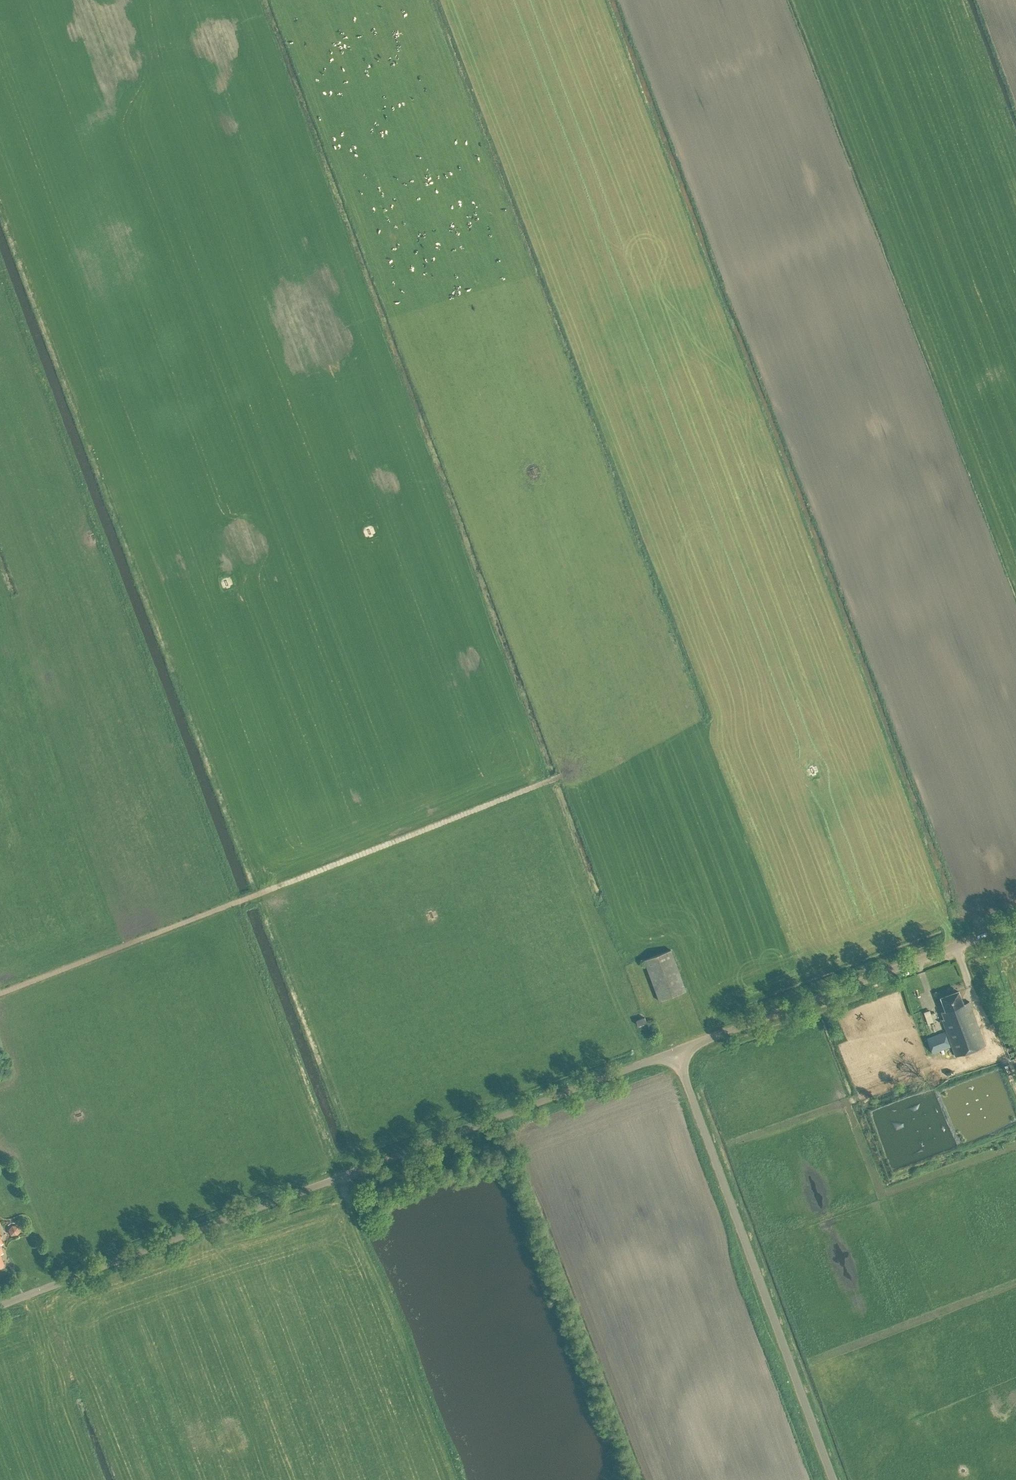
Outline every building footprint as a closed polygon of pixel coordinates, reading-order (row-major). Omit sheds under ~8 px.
[(686,991),(671,949),(644,959),(660,1001),(686,991)] [(956,1056),(985,1045),(969,1001),(963,1004),(958,991),(942,997),(946,1010),(942,1011),(945,1018),(942,1019),(956,1056)] [(637,1026),(646,1022),(644,1018),(635,1021),(637,1026)] [(933,1053),(950,1046),(945,1031),(927,1038),(933,1053)] [(21,1224),(11,1223),(10,1232),(20,1233),(21,1224)]
